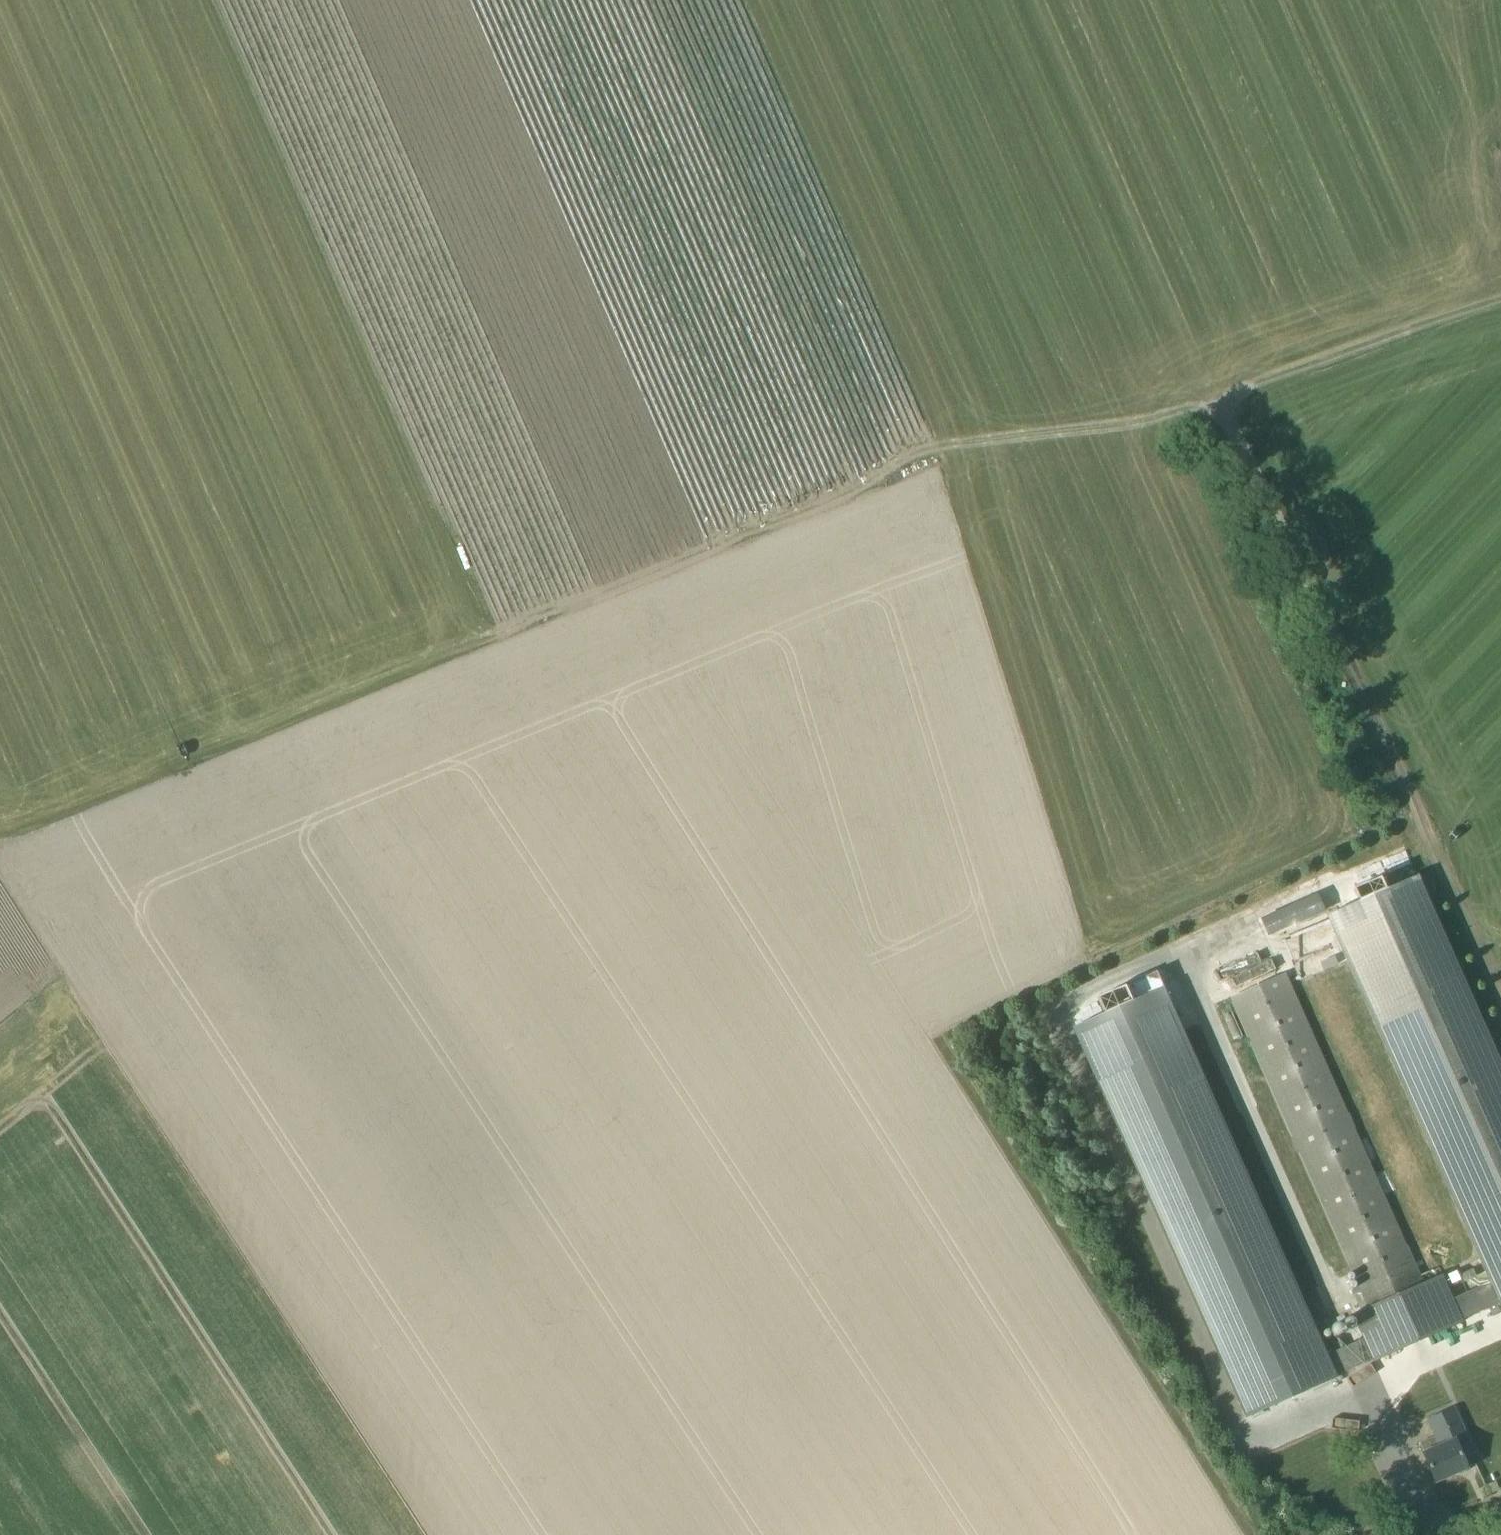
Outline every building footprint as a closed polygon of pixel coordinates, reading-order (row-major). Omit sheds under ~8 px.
[(1500,1305),(1500,1061),(1418,875),(1386,889),(1381,878),(1355,889),(1359,901),(1327,915),(1490,1283),(1454,1299),(1443,1274),(1423,1283),(1285,974),(1232,997),(1369,1307),(1353,1314),(1364,1339),(1326,1356),(1172,1008),(1141,1022),(1136,1011),(1110,1023),(1115,1033),(1084,1047),(1247,1416),(1246,1416),(1246,1418),(1337,1377),(1336,1375),(1373,1359),(1374,1361),(1464,1321),(1463,1319),(1498,1304),(1499,1305),(1500,1305)] [(1325,910),(1318,895),(1262,919),(1269,935),(1325,910)] [(1437,1481),(1468,1468),(1455,1441),(1466,1436),(1454,1408),(1428,1420),(1435,1435),(1419,1442),(1437,1481)]
